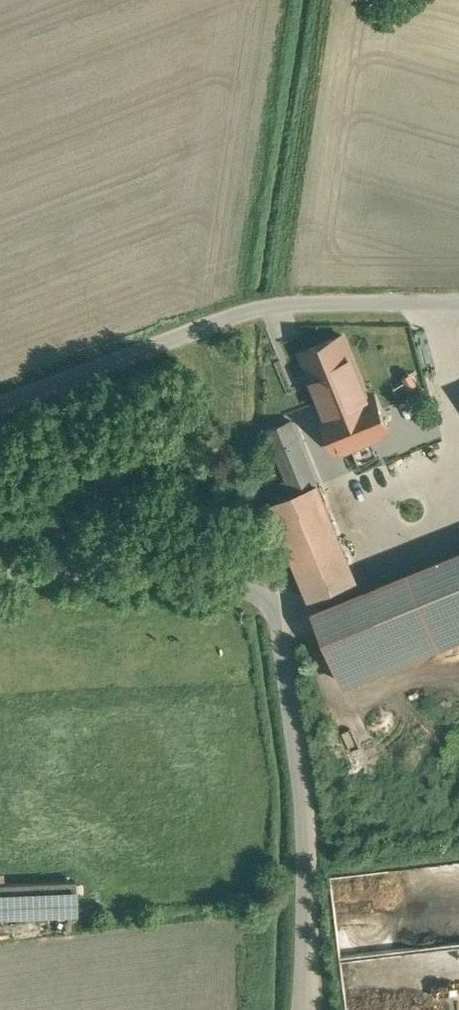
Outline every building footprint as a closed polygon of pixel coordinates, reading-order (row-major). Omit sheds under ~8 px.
[(342,335),(303,351),(303,352),(306,351),(317,377),(314,378),(322,397),(325,396),(331,411),(367,396),(342,335)] [(374,394),(367,396),(331,411),(323,414),(337,449),(388,428),(374,394)] [(299,439),(275,448),(293,493),(317,483),(299,439)] [(293,493),(271,503),(309,597),(356,579),(317,483),(293,493)] [(312,606),(345,685),(458,638),(458,545),(312,606)] [(0,884),(0,916),(77,912),(76,881),(0,884)]
